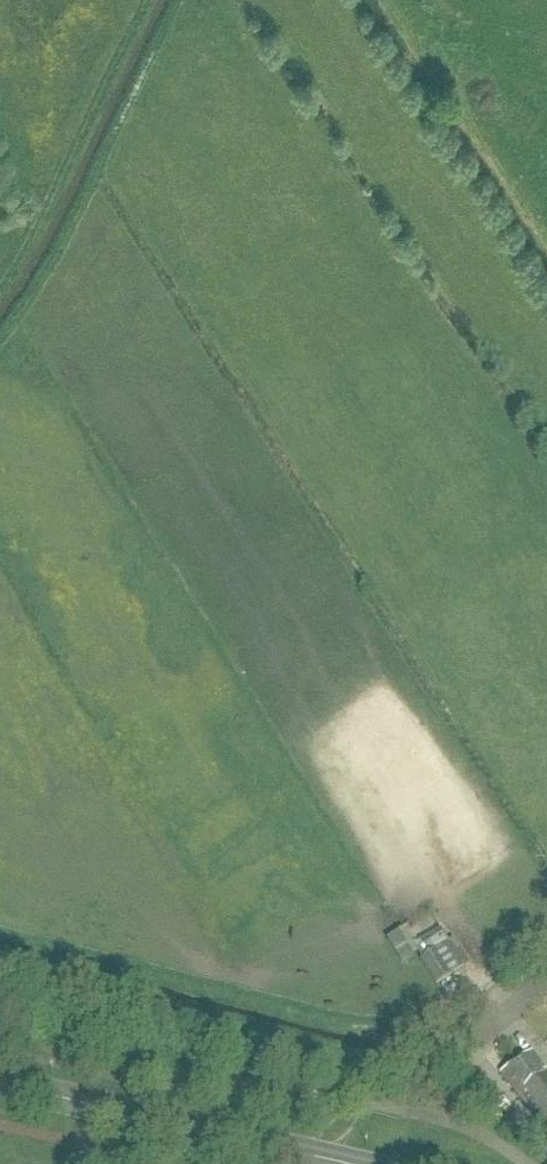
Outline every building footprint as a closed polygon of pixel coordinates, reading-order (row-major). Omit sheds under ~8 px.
[(452,977),(437,952),(420,962),(435,987),(452,977)] [(500,1075),(546,1133),(546,1078),(543,1074),(546,1071),(533,1053),(500,1075)]
